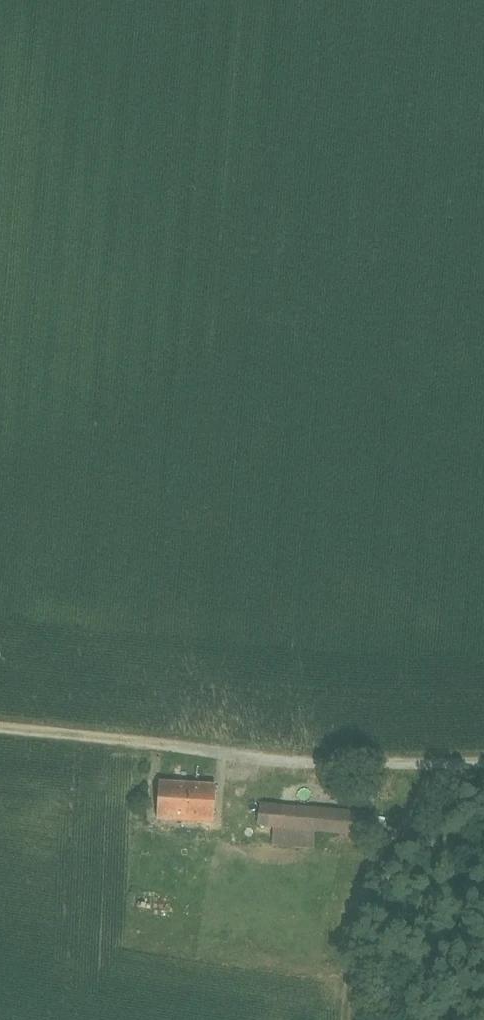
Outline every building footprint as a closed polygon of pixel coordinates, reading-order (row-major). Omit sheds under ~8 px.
[(213,824),(217,783),(153,777),(149,818),(213,824)] [(271,845),(318,848),(320,833),(352,836),(355,810),(259,802),(257,824),(273,826),(271,845)]
